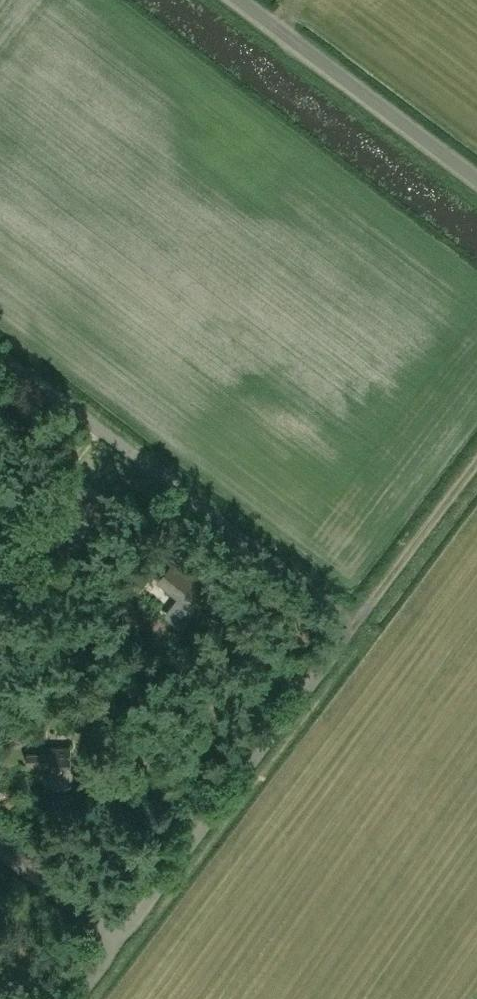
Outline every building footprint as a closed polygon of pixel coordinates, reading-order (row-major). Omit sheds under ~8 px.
[(156,573),(148,566),(135,583),(143,590),(156,573)] [(172,566),(160,581),(182,598),(172,611),(185,621),(207,593),(172,566)] [(75,778),(76,777),(76,747),(56,746),(56,753),(31,752),(31,765),(55,765),(55,778),(56,780),(57,781),(59,782),(60,783),(62,784),(63,785),(65,785),(67,785),(69,784),(70,783),(72,782),(73,781),(74,780),(75,778)]
